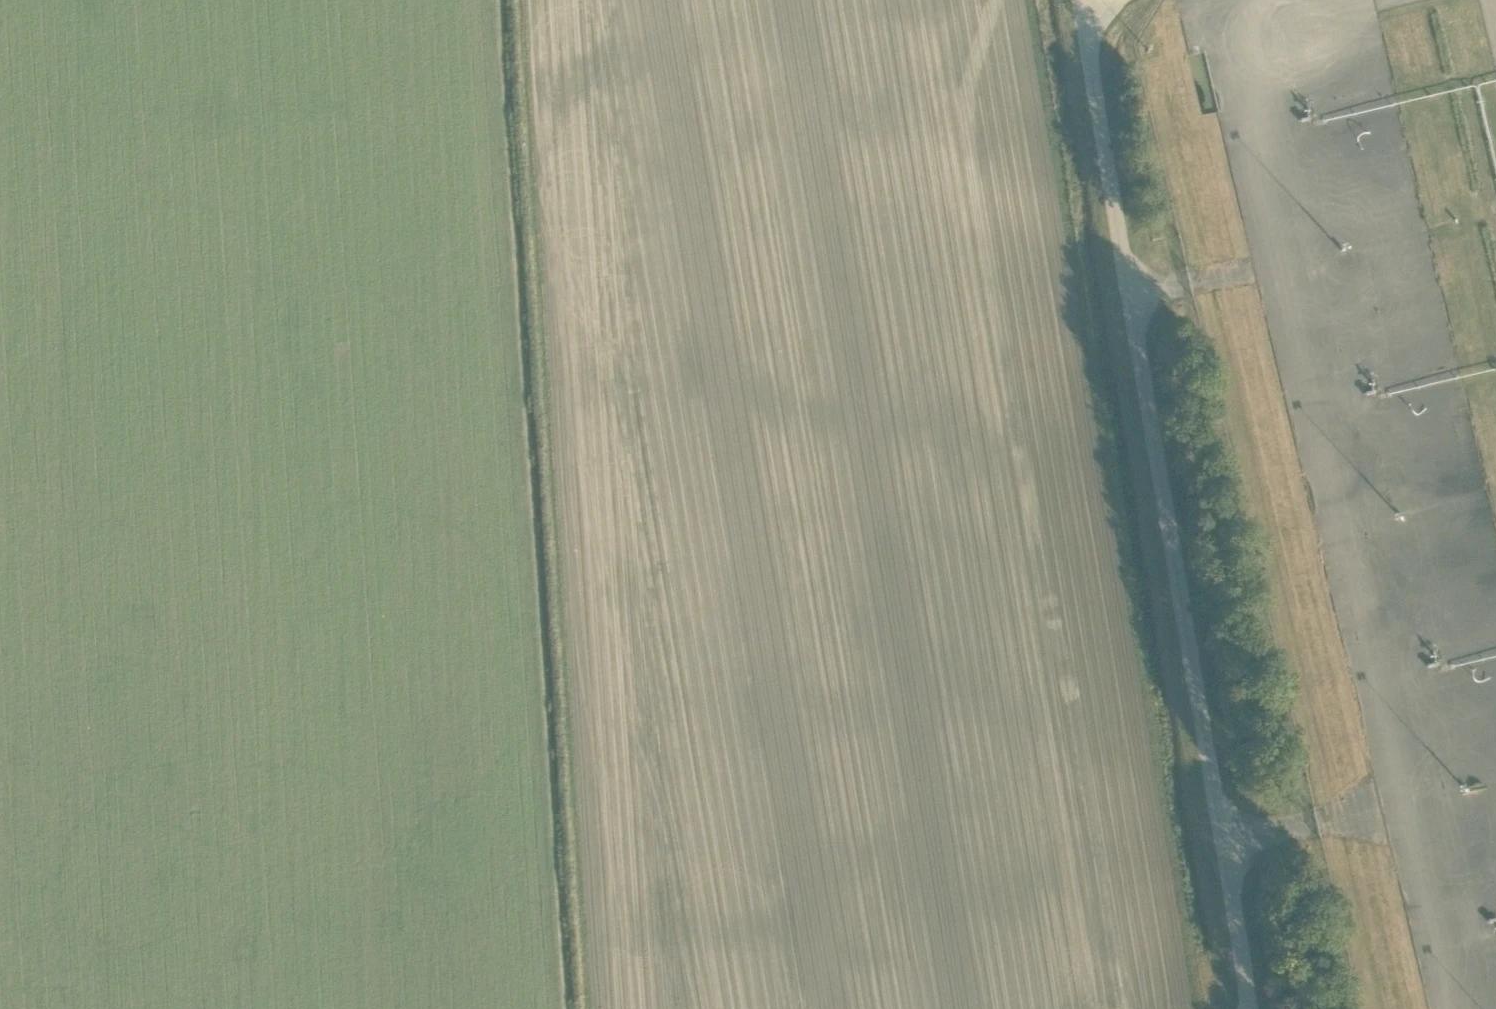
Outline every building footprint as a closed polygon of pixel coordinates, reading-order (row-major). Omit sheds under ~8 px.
[(1150,226),(1153,240),(1163,238),(1160,224),(1150,226)]
